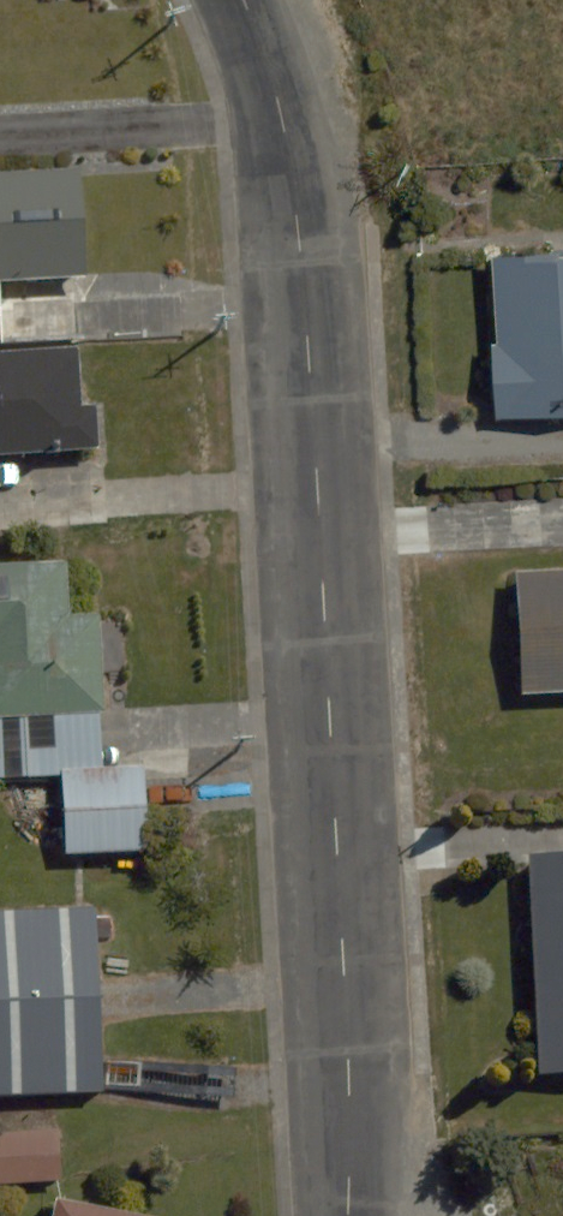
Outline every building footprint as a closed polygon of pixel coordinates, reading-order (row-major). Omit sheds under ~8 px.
[(87,274),(81,167),(0,172),(0,279),(87,274)] [(491,260),(499,416),(562,413),(562,256),(491,260)] [(0,352),(0,454),(99,448),(97,404),(81,405),(78,347),(0,352)] [(0,564),(0,760),(2,760),(0,716),(102,712),(98,614),(67,615),(65,561),(0,564)] [(516,571),(522,694),(562,693),(562,569),(516,571)] [(102,770),(99,706),(0,711),(0,776),(102,770)] [(146,769),(63,773),(67,851),(149,847),(146,769)] [(531,854),(542,1072),(562,1071),(562,853),(531,854)] [(95,902),(0,906),(0,1093),(103,1089),(95,902)] [(0,1131),(0,1183),(62,1180),(60,1129),(0,1131)] [(59,1200),(56,1215),(136,1215),(59,1200)]
